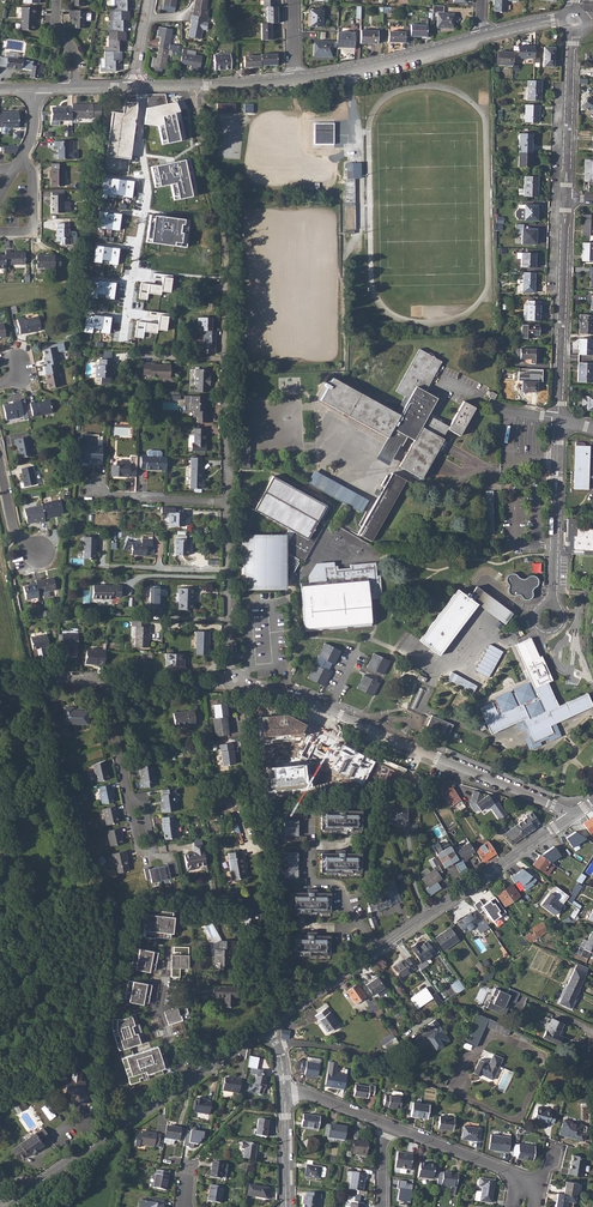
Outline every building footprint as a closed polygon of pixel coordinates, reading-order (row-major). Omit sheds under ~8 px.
[(111,6),(113,6),(113,11),(127,11),(127,0),(134,0),(111,0),(111,6)] [(192,15),(203,17),(207,18),(208,11),(206,10),(208,0),(195,0),(195,1),(193,10),(192,15)] [(494,12),(506,12),(507,0),(519,1),(519,0),(495,0),(496,0),(496,5),(495,5),(494,12)] [(433,9),(433,13),(438,13),(437,28),(454,28),(454,13),(444,13),(444,6),(433,5),(433,9)] [(34,8),(22,7),(21,30),(33,31),(34,24),(35,24),(36,15),(34,15),(34,8)] [(274,7),(267,7),(267,23),(271,23),(278,23),(277,7),(274,7)] [(85,11),(70,10),(69,17),(73,17),(73,24),(76,25),(76,28),(84,28),(85,11)] [(310,10),(310,27),(322,27),(323,11),(310,10)] [(113,11),(112,11),(112,31),(123,31),(123,21),(130,21),(129,11),(127,11),(113,11)] [(192,15),(191,23),(188,37),(201,39),(203,30),(207,31),(208,24),(207,24),(202,22),(203,17),(192,15)] [(267,23),(261,23),(262,40),(272,40),(271,23),(267,23)] [(411,27),(410,32),(410,36),(427,36),(427,25),(411,25),(411,27)] [(160,37),(158,48),(173,50),(174,45),(170,44),(173,30),(159,27),(157,36),(160,37)] [(105,47),(105,51),(119,51),(119,41),(126,41),(126,31),(123,31),(112,31),(108,31),(108,47),(105,47)] [(360,31),(360,43),(377,44),(378,31),(360,31)] [(388,42),(405,43),(405,32),(388,31),(388,42)] [(337,42),(337,47),(355,48),(355,33),(338,32),(337,42)] [(332,57),(333,48),(333,42),(314,41),(314,56),(332,57)] [(517,58),(534,59),(534,47),(518,47),(517,58)] [(173,50),(158,48),(156,58),(153,57),(151,67),(155,68),(154,71),(161,73),(162,69),(165,69),(168,55),(172,56),(173,50)] [(544,48),(543,67),(553,67),(554,48),(544,48)] [(182,52),(180,63),(191,65),(190,69),(199,70),(202,56),(195,55),(196,51),(183,49),(182,52)] [(119,51),(105,51),(105,58),(101,58),(101,72),(116,72),(116,61),(122,61),(122,51),(119,51)] [(497,65),(513,66),(513,52),(497,52),(497,65)] [(230,54),(214,55),(215,70),(231,69),(230,54)] [(277,54),(261,55),(261,56),(261,65),(278,65),(277,54)] [(261,65),(261,56),(244,57),(244,67),(261,67),(261,65)] [(0,65),(0,66),(31,70),(30,77),(40,79),(41,78),(42,76),(42,75),(40,74),(38,73),(39,67),(32,65),(32,61),(1,57),(0,65)] [(533,81),(527,81),(527,101),(541,101),(541,82),(533,81)] [(164,94),(147,92),(144,124),(158,125),(162,145),(178,141),(172,112),(177,111),(175,102),(166,103),(164,94)] [(582,106),(592,114),(592,101),(588,97),(582,106)] [(102,174),(128,177),(136,107),(135,102),(120,100),(119,112),(109,110),(102,174)] [(235,104),(217,103),(217,112),(235,113),(235,104)] [(253,103),(244,103),(244,112),(253,113),(253,103)] [(93,104),(72,104),(72,108),(72,118),(93,118),(93,117),(100,117),(101,105),(93,105),(93,104)] [(539,105),(525,105),(525,122),(539,123),(539,105)] [(72,118),(72,108),(67,108),(67,107),(52,107),(52,120),(72,120),(72,118)] [(0,112),(0,128),(19,128),(19,112),(13,112),(13,113),(7,114),(7,112),(0,112)] [(519,134),(518,153),(531,153),(532,135),(519,134)] [(70,158),(70,141),(55,141),(55,146),(59,146),(59,152),(58,152),(58,159),(70,158)] [(531,153),(518,153),(518,168),(530,168),(531,153)] [(182,160),(150,166),(154,187),(174,183),(177,198),(190,196),(182,160)] [(584,181),(592,181),(592,160),(585,160),(584,181)] [(66,163),(51,164),(51,186),(64,186),(64,169),(66,169),(66,163)] [(361,179),(360,163),(358,163),(352,164),(353,179),(354,179),(358,179),(361,179)] [(344,179),(345,203),(354,202),(354,179),(353,179),(352,164),(350,164),(347,164),(347,179),(344,179)] [(110,178),(102,177),(100,194),(108,195),(110,178)] [(538,177),(524,177),(523,196),(537,197),(538,177)] [(117,179),(110,178),(108,192),(116,192),(117,179)] [(125,180),(118,179),(116,192),(124,193),(125,180)] [(133,181),(125,180),(123,197),(131,198),(133,181)] [(64,195),(51,195),(51,213),(64,213),(64,212),(69,212),(70,211),(70,203),(68,201),(64,201),(64,195)] [(525,205),(524,220),(537,221),(537,205),(525,205)] [(354,206),(345,206),(345,234),(354,234),(353,229),(355,229),(354,206)] [(94,228),(102,229),(104,216),(104,212),(96,211),(94,228)] [(112,230),(121,231),(122,218),(123,214),(114,213),(114,217),(112,230)] [(183,219),(152,215),(149,242),(173,246),(173,242),(180,243),(181,234),(178,233),(179,224),(183,225),(183,219)] [(582,235),(592,236),(592,215),(583,215),(582,235)] [(102,229),(112,230),(114,217),(104,216),(102,229)] [(57,234),(56,234),(56,241),(61,242),(61,244),(71,244),(77,244),(76,233),(75,231),(69,231),(69,223),(57,223),(57,234)] [(522,229),(521,244),(536,244),(536,229),(522,229)] [(583,243),(582,261),(592,261),(592,243),(583,243)] [(101,246),(92,245),(91,258),(90,262),(99,263),(99,259),(101,246)] [(111,247),(101,246),(99,259),(109,261),(111,247)] [(119,248),(111,247),(109,261),(109,264),(117,265),(119,248)] [(10,251),(5,251),(5,255),(6,265),(24,265),(24,253),(10,253),(10,251)] [(521,253),(521,267),(535,267),(535,253),(521,253)] [(54,255),(37,255),(37,268),(44,268),(44,269),(61,268),(61,256),(55,256),(54,255)] [(535,273),(523,272),(522,291),(532,292),(533,287),(534,287),(535,273)] [(152,273),(151,278),(161,280),(160,292),(170,293),(172,275),(152,273)] [(97,280),(89,279),(87,293),(87,297),(95,298),(96,294),(97,280)] [(107,282),(97,280),(96,294),(105,295),(107,282)] [(115,282),(107,282),(105,295),(105,299),(114,300),(115,282)] [(161,285),(141,283),(139,299),(147,300),(148,293),(159,295),(161,285)] [(527,315),(526,320),(539,321),(540,301),(527,300),(527,305),(527,315)] [(58,308),(46,310),(48,319),(60,317),(58,308)] [(148,311),(148,317),(158,318),(156,330),(166,331),(168,313),(148,311)] [(93,315),(84,314),(83,327),(82,331),(91,332),(91,328),(93,315)] [(103,316),(93,315),(91,328),(101,329),(103,316)] [(580,315),(579,334),(592,334),(592,315),(580,315)] [(111,317),(103,316),(101,329),(101,333),(109,334),(111,317)] [(41,330),(39,317),(25,320),(24,318),(17,319),(20,333),(27,332),(27,333),(41,330)] [(212,317),(198,317),(198,326),(203,326),(203,346),(198,346),(198,353),(214,354),(215,345),(216,345),(216,331),(211,331),(212,317)] [(157,323),(137,321),(135,337),(143,338),(144,331),(156,333),(157,323)] [(522,325),(522,338),(531,338),(531,335),(539,335),(539,325),(522,325)] [(580,339),(580,344),(579,344),(578,354),(578,362),(592,363),(592,360),(592,355),(591,355),(592,339),(580,339)] [(45,360),(46,365),(57,363),(59,363),(55,347),(44,349),(46,359),(45,360)] [(520,348),(520,359),(531,359),(531,364),(538,364),(538,349),(520,348)] [(327,387),(320,400),(387,438),(392,429),(406,437),(413,440),(399,466),(421,479),(432,459),(438,448),(433,446),(438,437),(442,439),(447,429),(459,436),(475,408),(463,401),(448,426),(435,419),(436,417),(433,415),(432,418),(427,415),(437,398),(425,392),(442,362),(419,349),(396,391),(405,396),(409,398),(399,415),(396,413),(332,378),(329,385),(325,383),(324,386),(327,387)] [(96,364),(96,367),(112,367),(113,359),(103,359),(99,359),(99,364),(96,364)] [(592,363),(578,362),(577,382),(592,382),(592,363)] [(46,370),(44,370),(44,375),(46,374),(49,388),(60,386),(57,370),(59,370),(57,363),(46,365),(45,366),(46,370)] [(112,367),(96,367),(96,377),(101,377),(100,384),(111,384),(111,371),(112,371),(112,367)] [(169,369),(143,368),(143,373),(150,374),(150,376),(151,376),(152,377),(155,377),(156,376),(169,377),(169,369)] [(212,371),(198,370),(197,386),(197,387),(211,388),(211,386),(212,386),(212,379),(211,379),(211,375),(212,371)] [(522,381),(522,391),(537,392),(537,382),(522,381)] [(191,396),(190,402),(190,410),(194,411),(193,417),(197,417),(197,422),(213,423),(213,417),(207,417),(207,414),(209,414),(209,411),(211,411),(211,403),(206,403),(206,396),(191,396)] [(405,396),(396,413),(399,415),(409,398),(405,396)] [(582,407),(587,407),(587,408),(592,408),(592,397),(587,396),(587,398),(582,398),(582,407)] [(9,404),(3,405),(7,420),(18,418),(17,416),(24,415),(21,400),(13,402),(13,404),(10,405),(9,404)] [(30,402),(31,404),(33,416),(53,412),(50,400),(35,403),(35,401),(30,402)] [(192,443),(192,451),(206,451),(206,443),(205,443),(206,429),(195,428),(195,443),(192,443)] [(406,437),(392,429),(387,438),(377,454),(391,462),(401,445),(401,446),(406,437)] [(78,436),(77,456),(81,456),(81,462),(101,463),(102,445),(98,445),(98,434),(81,434),(81,436),(78,436)] [(28,436),(15,439),(16,445),(18,445),(21,458),(32,456),(28,436)] [(433,446),(438,448),(443,439),(442,439),(438,437),(433,446)] [(576,442),(574,489),(588,489),(590,446),(585,446),(585,444),(582,442),(576,442)] [(140,456),(140,468),(140,469),(145,469),(145,470),(154,470),(154,469),(166,470),(166,457),(161,456),(161,452),(160,451),(148,450),(146,452),(146,454),(140,454),(140,456)] [(130,461),(117,461),(116,466),(111,465),(111,476),(118,476),(117,477),(127,478),(127,477),(135,477),(136,468),(136,467),(130,467),(130,463),(130,461)] [(190,465),(189,488),(200,489),(200,488),(203,488),(203,481),(201,480),(202,466),(190,465)] [(32,466),(22,468),(22,473),(22,474),(24,487),(36,485),(34,471),(33,471),(32,466)] [(368,523),(362,536),(372,542),(405,480),(392,473),(365,521),(368,523)] [(244,535),(246,563),(246,589),(287,590),(287,580),(288,578),(288,576),(287,573),(286,572),(289,570),(294,573),(298,565),(299,563),(297,562),(299,559),(303,562),(324,525),(317,521),(326,506),(272,476),(254,510),(289,529),(286,535),(281,535),(244,535)] [(60,501),(41,504),(42,506),(45,519),(49,518),(49,516),(57,515),(63,513),(60,501)] [(45,519),(42,506),(24,509),(27,524),(40,521),(40,523),(45,522),(45,519)] [(176,508),(162,507),(162,512),(167,512),(167,518),(169,518),(169,526),(185,526),(186,519),(188,519),(188,513),(176,513),(176,508)] [(567,542),(567,543),(569,543),(569,547),(564,547),(564,551),(566,553),(567,554),(573,554),(573,551),(584,551),(584,555),(592,555),(592,520),(588,520),(587,528),(577,528),(577,519),(568,519),(567,542)] [(97,537),(82,536),(82,542),(84,542),(83,558),(89,558),(89,559),(94,559),(95,547),(96,547),(96,542),(97,543),(97,537)] [(142,543),(133,543),(127,540),(124,549),(128,551),(132,551),(132,555),(141,555),(141,556),(146,556),(146,553),(147,546),(152,546),(152,539),(142,539),(142,543)] [(175,540),(175,555),(188,555),(188,547),(190,547),(190,540),(175,540)] [(324,566),(332,565),(331,561),(313,562),(308,576),(308,582),(317,581),(317,583),(325,582),(324,566)] [(308,582),(300,583),(305,631),(322,630),(322,628),(329,628),(329,629),(346,627),(346,626),(353,625),(353,627),(373,625),(371,595),(382,594),(381,575),(377,574),(376,562),(350,563),(350,566),(337,568),(337,564),(332,565),(324,566),(325,582),(317,583),(317,581),(308,582)] [(490,574),(486,571),(481,577),(486,580),(490,574)] [(522,579),(517,574),(514,574),(510,575),(508,577),(507,578),(507,582),(510,586),(509,590),(509,593),(510,595),(513,596),(514,597),(518,595),(521,595),(523,597),(524,599),(526,600),(530,600),(532,600),(533,598),(534,595),(534,592),(535,589),(538,587),(539,584),(539,581),(538,579),(537,578),(534,576),(531,576),(526,579),(525,580),(522,579)] [(41,579),(36,580),(36,583),(38,593),(56,590),(53,578),(41,580),(41,579)] [(38,593),(36,583),(31,584),(32,585),(23,587),(26,599),(39,597),(38,593)] [(93,586),(93,598),(112,599),(112,597),(121,597),(121,585),(112,585),(113,586),(93,586)] [(156,611),(156,605),(159,605),(159,596),(159,589),(159,586),(150,586),(149,611),(156,611)] [(512,613),(477,587),(473,591),(509,618),(512,613)] [(179,602),(178,610),(193,610),(194,595),(195,595),(195,589),(178,588),(177,594),(180,594),(180,602),(179,602)] [(441,613),(419,640),(441,656),(480,605),(505,625),(509,618),(490,604),(473,591),(469,597),(459,589),(441,613)] [(133,620),(132,626),(137,627),(136,639),(136,646),(149,647),(149,633),(151,633),(151,626),(147,626),(147,621),(143,620),(133,620)] [(197,631),(196,654),(210,655),(210,631),(197,631)] [(46,633),(30,636),(33,649),(44,647),(44,649),(50,647),(46,633)] [(62,646),(61,647),(66,648),(66,646),(71,646),(70,655),(77,656),(78,634),(62,634),(62,635),(62,646)] [(480,708),(492,734),(523,720),(533,742),(553,733),(550,726),(592,706),(592,705),(587,693),(559,706),(548,682),(552,680),(542,656),(539,657),(531,638),(519,643),(515,645),(537,695),(535,697),(529,683),(514,690),(515,693),(510,694),(509,692),(495,698),(497,701),(493,703),(492,702),(480,708)] [(324,643),(314,664),(330,671),(340,651),(324,643)] [(503,651),(490,644),(475,670),(489,678),(503,651)] [(85,663),(104,664),(105,651),(105,649),(93,648),(92,650),(87,649),(85,663)] [(184,654),(165,653),(165,667),(183,668),(184,654)] [(373,653),(367,666),(383,674),(389,661),(373,653)] [(314,665),(308,678),(323,685),(329,673),(314,665)] [(453,671),(448,679),(473,694),(478,685),(453,671)] [(363,675),(357,688),(372,695),(375,689),(379,682),(363,675)] [(64,707),(63,723),(87,724),(88,711),(75,710),(75,711),(72,711),(72,708),(64,707)] [(193,711),(173,713),(175,726),(187,724),(187,727),(195,726),(193,711)] [(285,714),(253,718),(256,741),(302,736),(304,732),(301,732),(306,724),(285,714)] [(448,735),(453,725),(432,716),(427,726),(448,735)] [(226,717),(213,718),(215,736),(228,735),(226,717)] [(337,749),(338,734),(319,734),(319,748),(337,749)] [(234,764),(231,743),(220,745),(222,766),(234,764)] [(374,762),(343,745),(331,769),(363,784),(374,762)] [(104,760),(93,765),(96,782),(109,779),(107,771),(108,771),(106,760),(104,760)] [(375,761),(371,784),(373,785),(386,788),(387,764),(375,761)] [(307,788),(304,764),(263,767),(266,791),(307,788)] [(387,764),(386,788),(410,794),(413,785),(398,782),(402,767),(387,764)] [(147,766),(139,765),(141,782),(143,782),(144,787),(154,786),(153,780),(156,780),(153,766),(147,766)] [(435,778),(432,779),(449,807),(454,804),(458,811),(465,806),(448,780),(440,786),(435,778)] [(110,784),(99,787),(100,792),(99,792),(102,803),(107,802),(107,803),(114,802),(112,794),(113,794),(112,789),(111,789),(110,784)] [(162,804),(161,804),(162,812),(176,811),(177,809),(177,804),(175,802),(174,795),(175,795),(175,788),(162,790),(162,794),(161,794),(162,801),(162,804)] [(498,801),(494,797),(491,799),(487,795),(482,798),(478,792),(473,791),(470,805),(475,812),(479,809),(480,811),(489,805),(499,820),(507,815),(498,801)] [(221,793),(213,793),(214,806),(222,806),(221,793)] [(504,797),(491,793),(494,797),(498,801),(500,799),(502,801),(504,797)] [(116,806),(103,809),(107,825),(119,822),(117,815),(116,815),(115,812),(117,812),(116,806)] [(390,806),(389,818),(397,818),(397,820),(406,820),(407,807),(390,806)] [(322,810),(321,829),(361,830),(361,811),(322,810)] [(527,818),(515,826),(523,837),(535,828),(534,826),(539,822),(532,811),(525,816),(527,818)] [(286,815),(286,827),(297,827),(297,815),(286,815)] [(174,816),(162,817),(162,823),(163,826),(162,826),(163,832),(164,831),(165,838),(176,837),(174,821),(175,821),(174,816)] [(583,823),(590,833),(592,831),(592,817),(583,823)] [(515,826),(511,829),(504,834),(512,844),(523,837),(515,826)] [(286,840),(297,841),(297,827),(286,827),(286,840)] [(120,828),(107,831),(110,845),(115,844),(117,846),(122,845),(121,838),(120,834),(122,833),(120,828)] [(572,847),(585,838),(575,831),(566,838),(572,847)] [(496,853),(488,841),(475,849),(483,862),(496,853)] [(468,842),(455,849),(463,862),(467,860),(467,857),(474,853),(468,842)] [(194,853),(184,855),(186,871),(194,870),(193,867),(206,865),(202,843),(193,845),(194,853)] [(438,843),(433,846),(437,854),(436,854),(443,865),(448,862),(449,864),(457,859),(450,846),(442,851),(438,843)] [(297,860),(297,847),(286,846),(286,860),(297,860)] [(553,846),(540,855),(551,863),(560,856),(553,846)] [(125,851),(112,854),(115,868),(127,865),(126,859),(125,856),(126,856),(125,851)] [(240,851),(227,853),(228,859),(231,880),(246,877),(242,857),(241,857),(240,851)] [(361,872),(361,854),(321,853),(321,872),(361,872)] [(540,855),(539,854),(533,864),(547,875),(554,865),(551,863),(540,855)] [(423,878),(422,878),(424,882),(426,885),(428,888),(426,889),(429,896),(441,888),(437,882),(442,878),(441,878),(439,874),(443,872),(440,866),(434,856),(429,860),(433,866),(434,869),(430,872),(423,878)] [(285,871),(297,871),(297,860),(286,860),(285,871)] [(179,877),(175,861),(167,863),(167,865),(158,868),(161,880),(179,877)] [(161,880),(158,868),(148,870),(148,868),(143,869),(146,880),(150,879),(152,882),(161,880)] [(522,886),(525,890),(533,884),(533,883),(536,879),(523,869),(515,874),(514,874),(510,876),(519,888),(522,886)] [(285,883),(297,883),(297,871),(285,871),(285,883)] [(582,873),(577,880),(582,883),(586,876),(582,873)] [(375,899),(368,902),(368,903),(369,907),(368,908),(368,913),(398,901),(392,887),(395,886),(393,882),(383,886),(385,890),(373,895),(375,899)] [(512,885),(498,895),(505,906),(519,896),(512,885)] [(568,896),(556,887),(550,894),(550,893),(541,905),(554,915),(566,899),(568,896)] [(568,896),(566,899),(570,902),(577,891),(573,889),(569,896),(568,896)] [(330,893),(291,892),(290,911),(330,912),(330,893)] [(479,899),(473,904),(479,912),(483,910),(484,912),(486,911),(492,920),(505,911),(494,896),(489,900),(490,902),(488,903),(486,902),(483,904),(479,899)] [(263,909),(245,908),(245,916),(243,916),(243,921),(246,924),(251,924),(251,925),(260,925),(260,917),(263,917),(263,909)] [(147,910),(144,938),(154,939),(154,937),(170,939),(173,913),(147,910)] [(475,910),(457,922),(464,932),(469,929),(470,931),(474,928),(477,929),(480,933),(487,928),(482,920),(475,910)] [(375,916),(368,919),(372,928),(378,925),(375,916)] [(531,934),(535,940),(549,931),(542,922),(532,928),(534,932),(531,934)] [(450,927),(435,938),(444,950),(458,940),(450,927)] [(583,938),(577,953),(587,958),(590,952),(592,953),(592,932),(591,931),(587,941),(583,938)] [(330,936),(290,935),(290,954),(330,955),(330,936)] [(234,940),(223,940),(219,940),(219,949),(214,949),(214,962),(219,962),(218,968),(231,969),(231,959),(230,959),(230,954),(234,954),(234,940)] [(420,962),(419,963),(424,970),(429,965),(426,960),(435,954),(426,941),(419,946),(417,943),(410,947),(420,962)] [(131,966),(154,971),(158,953),(135,948),(131,966)] [(180,969),(188,969),(189,948),(180,948),(180,953),(180,955),(180,969)] [(180,969),(180,955),(171,955),(171,978),(180,978),(180,969)] [(403,960),(393,967),(400,978),(414,969),(407,958),(403,960)] [(475,976),(478,979),(483,976),(487,973),(480,962),(476,965),(480,972),(475,976)] [(577,963),(567,986),(578,991),(588,968),(577,963)] [(483,976),(491,979),(494,972),(490,970),(487,973),(483,976)] [(377,977),(366,985),(373,994),(376,992),(379,996),(386,991),(377,977)] [(458,980),(452,985),(458,993),(464,988),(458,980)] [(125,999),(148,1003),(151,985),(128,981),(125,999)] [(199,984),(199,992),(212,993),(212,997),(224,997),(224,1007),(233,1007),(233,997),(238,997),(238,982),(233,982),(233,986),(215,985),(216,985),(199,984)] [(370,1001),(366,995),(365,996),(357,984),(347,991),(355,1003),(364,997),(369,1005),(367,1006),(371,1012),(375,1008),(370,1001)] [(567,986),(559,1003),(570,1008),(578,991),(567,986)] [(521,993),(511,988),(508,994),(496,989),(493,995),(497,997),(494,1003),(490,1002),(488,1008),(505,1016),(509,1008),(506,1006),(509,1000),(516,1003),(521,993)] [(443,1002),(436,992),(431,995),(438,1005),(443,1002)] [(374,999),(370,1001),(375,1008),(377,1012),(379,1015),(382,1013),(381,1011),(380,1010),(379,1008),(380,1007),(374,999)] [(164,1013),(169,1026),(183,1021),(181,1016),(188,1014),(186,1006),(164,1013)] [(326,1008),(315,1015),(327,1032),(338,1025),(326,1008)] [(477,1013),(464,1042),(476,1047),(485,1026),(489,1018),(477,1013)] [(120,1055),(132,1051),(131,1047),(144,1043),(138,1024),(134,1026),(131,1016),(121,1019),(112,1019),(111,1029),(120,1055)] [(489,1018),(485,1026),(498,1032),(502,1024),(489,1018)] [(563,1024),(552,1019),(544,1037),(558,1044),(561,1036),(558,1035),(563,1024)] [(415,1039),(421,1048),(429,1042),(434,1050),(442,1045),(439,1040),(446,1035),(435,1020),(428,1024),(431,1029),(427,1031),(424,1027),(421,1030),(423,1034),(415,1039)] [(502,1024),(498,1032),(507,1036),(509,1032),(511,1029),(502,1024)] [(393,1028),(390,1030),(395,1037),(395,1036),(398,1034),(393,1028)] [(281,1029),(281,1037),(288,1038),(290,1031),(281,1029)] [(380,1041),(382,1045),(385,1044),(390,1040),(387,1036),(380,1041)] [(390,1040),(385,1044),(389,1049),(399,1042),(395,1036),(395,1037),(390,1040)] [(130,1084),(170,1071),(165,1058),(161,1060),(157,1047),(133,1055),(132,1051),(120,1055),(130,1084)] [(390,1054),(385,1058),(391,1061),(396,1063),(398,1057),(390,1054)] [(485,1061),(478,1075),(481,1076),(482,1075),(493,1079),(503,1058),(494,1054),(489,1063),(485,1061)] [(473,1073),(478,1075),(485,1061),(480,1059),(473,1073)] [(301,1068),(301,1070),(305,1070),(304,1074),(317,1076),(319,1063),(308,1061),(302,1060),(302,1061),(301,1068)] [(335,1073),(335,1071),(336,1064),(328,1062),(325,1084),(330,1085),(330,1086),(344,1088),(347,1069),(342,1068),(342,1072),(341,1074),(335,1073)] [(264,1071),(252,1068),(251,1074),(256,1075),(254,1087),(265,1089),(266,1083),(265,1083),(266,1076),(264,1076),(265,1071),(264,1071)] [(89,1103),(90,1087),(84,1087),(85,1081),(80,1080),(81,1072),(72,1071),(71,1081),(63,1080),(63,1087),(66,1087),(65,1092),(76,1093),(76,1091),(77,1091),(79,1093),(79,1102),(89,1103)] [(225,1077),(222,1091),(242,1094),(244,1082),(241,1082),(241,1080),(225,1077)] [(355,1084),(353,1095),(364,1097),(364,1095),(368,1096),(368,1094),(373,1095),(374,1085),(369,1085),(369,1086),(355,1084)] [(9,1100),(17,1095),(14,1091),(7,1097),(9,1100)] [(385,1095),(384,1105),(388,1106),(388,1107),(400,1109),(402,1097),(401,1096),(402,1093),(401,1092),(393,1091),(391,1092),(391,1095),(390,1095),(390,1096),(385,1095)] [(18,1094),(17,1095),(9,1100),(17,1113),(27,1106),(25,1104),(22,1105),(21,1103),(23,1101),(18,1094)] [(195,1101),(194,1109),(193,1112),(209,1115),(211,1102),(201,1101),(202,1099),(196,1098),(195,1101)] [(50,1121),(58,1116),(48,1101),(40,1106),(50,1121)] [(413,1102),(411,1115),(427,1118),(429,1105),(413,1102)] [(537,1107),(534,1119),(548,1123),(549,1122),(553,1123),(556,1113),(552,1112),(552,1111),(537,1107)] [(303,1115),(301,1127),(318,1130),(319,1117),(303,1115)] [(440,1116),(438,1128),(453,1130),(455,1118),(440,1116)] [(258,1119),(256,1135),(266,1137),(268,1121),(258,1119)] [(564,1119),(560,1134),(583,1141),(585,1133),(581,1131),(583,1125),(564,1119)] [(328,1136),(328,1138),(344,1140),(346,1127),(330,1125),(328,1136)] [(166,1126),(164,1139),(174,1140),(183,1142),(185,1129),(166,1126)] [(464,1126),(462,1137),(468,1138),(468,1139),(479,1141),(480,1128),(464,1126)] [(26,1154),(27,1155),(42,1144),(41,1143),(49,1138),(42,1128),(40,1129),(35,1133),(34,1132),(18,1143),(19,1144),(12,1149),(18,1159),(26,1154)] [(191,1131),(186,1131),(183,1146),(188,1147),(189,1148),(192,1149),(193,1147),(194,1144),(197,1144),(200,1141),(201,1138),(203,1138),(204,1132),(191,1130),(191,1131)] [(159,1143),(160,1137),(161,1134),(142,1131),(141,1134),(137,1133),(134,1146),(139,1147),(140,1144),(154,1147),(155,1143),(159,1143)] [(491,1134),(489,1149),(508,1152),(511,1134),(503,1133),(503,1136),(491,1134)] [(73,1144),(68,1139),(57,1148),(62,1154),(73,1144)] [(350,1146),(350,1150),(352,1151),(351,1153),(366,1156),(368,1142),(353,1140),(352,1146),(350,1146)] [(242,1142),(241,1149),(244,1149),(243,1158),(254,1160),(257,1145),(242,1142)] [(519,1144),(517,1157),(533,1160),(535,1146),(519,1144)] [(397,1152),(395,1167),(410,1170),(412,1155),(397,1152)] [(568,1168),(567,1173),(582,1176),(585,1158),(578,1157),(578,1155),(572,1154),(569,1168),(568,1168)] [(212,1162),(210,1177),(220,1178),(221,1177),(226,1178),(228,1165),(223,1164),(212,1162)] [(420,1163),(418,1177),(433,1179),(435,1165),(420,1163)] [(306,1165),(306,1169),(308,1170),(307,1176),(319,1178),(320,1176),(323,1177),(324,1176),(325,1169),(324,1168),(321,1167),(306,1165)] [(156,1170),(153,1188),(166,1190),(169,1172),(156,1170)] [(348,1171),(347,1178),(351,1178),(349,1189),(350,1189),(349,1193),(364,1195),(364,1191),(362,1190),(364,1179),(366,1179),(367,1174),(348,1171)] [(443,1172),(441,1185),(450,1187),(449,1194),(455,1195),(458,1174),(443,1172)] [(479,1178),(478,1186),(482,1187),(480,1201),(491,1203),(495,1181),(479,1178)] [(565,1181),(563,1194),(575,1196),(577,1183),(565,1181)] [(210,1185),(207,1201),(220,1202),(223,1188),(210,1185)] [(249,1185),(247,1195),(266,1198),(268,1188),(249,1185)] [(303,1202),(304,1202),(304,1204),(303,1206),(318,1206),(319,1198),(321,1199),(322,1194),(306,1192),(306,1196),(303,1196),(303,1202)] [(556,1206),(566,1206),(567,1200),(574,1201),(575,1196),(563,1194),(558,1193),(556,1206)] [(138,1206),(163,1206),(164,1200),(152,1198),(151,1202),(145,1201),(145,1199),(143,1199),(142,1201),(140,1200),(138,1206)]
